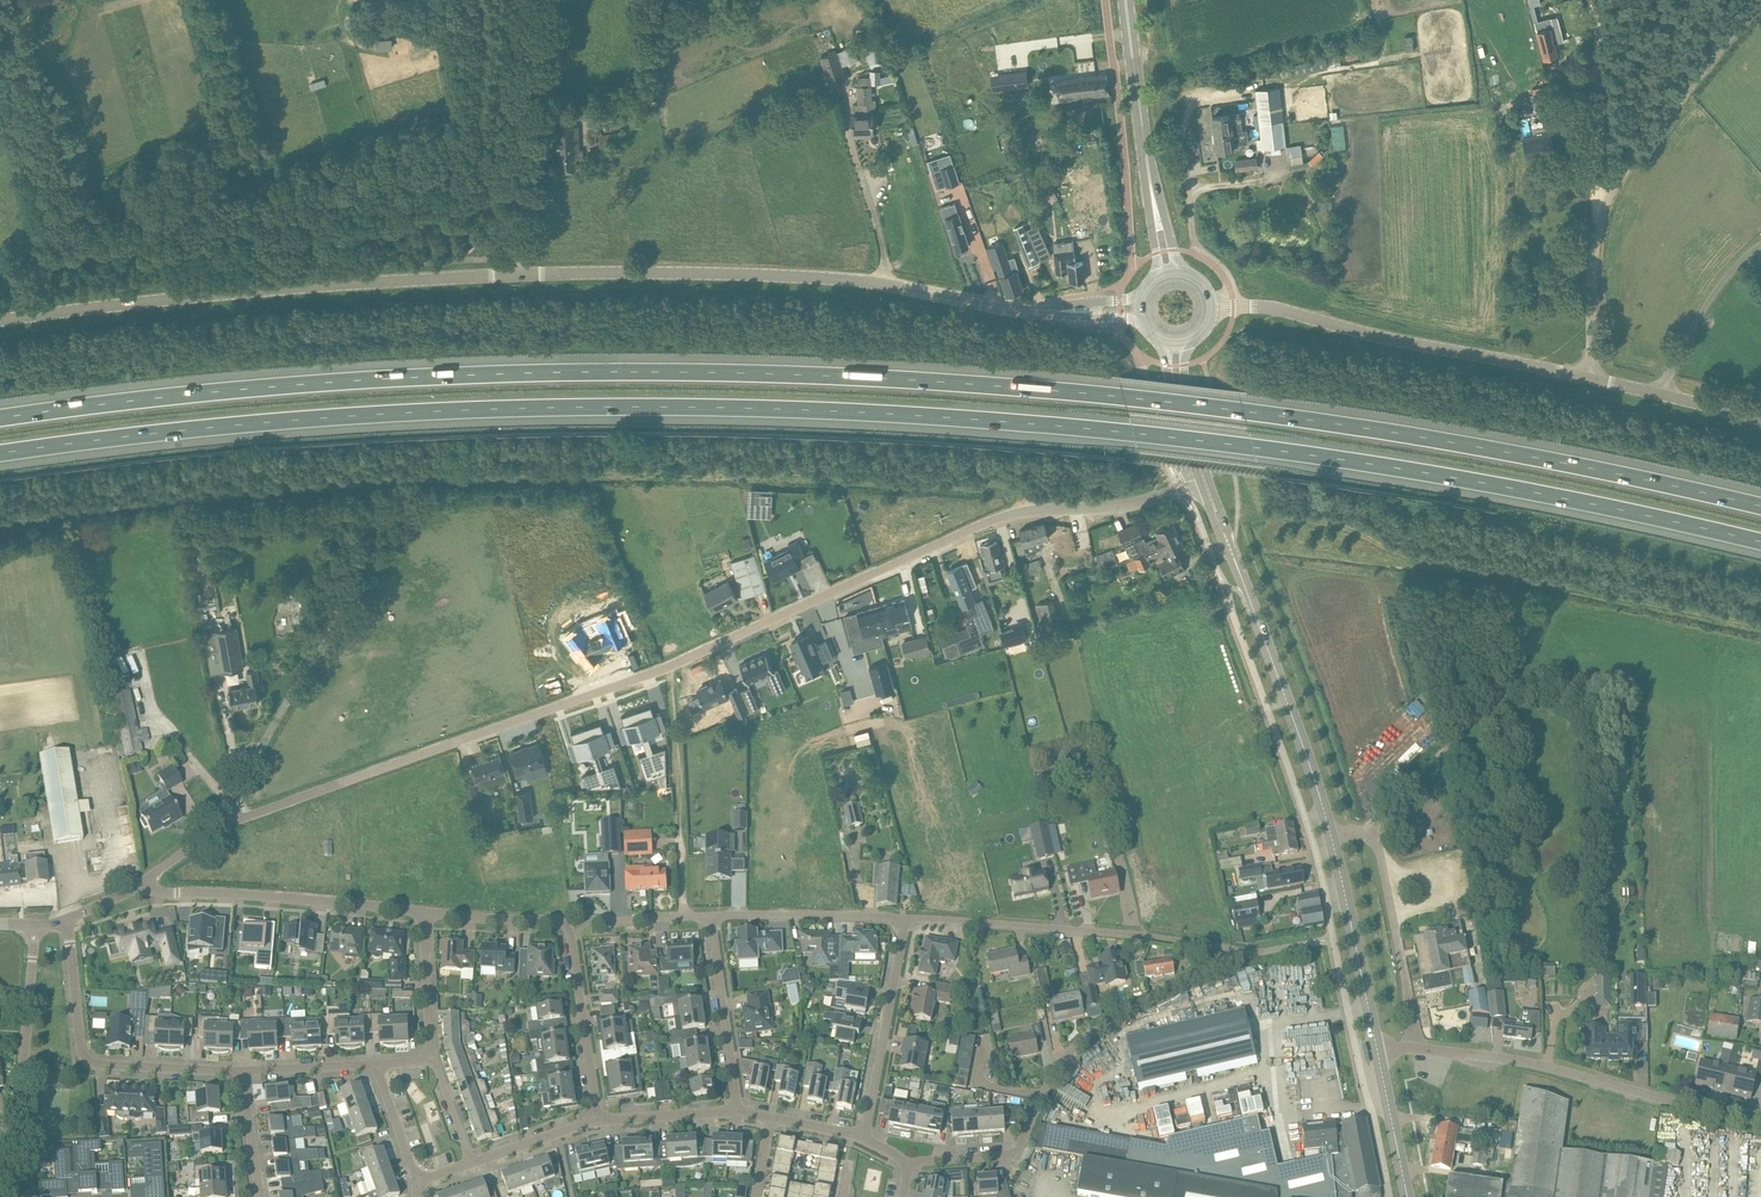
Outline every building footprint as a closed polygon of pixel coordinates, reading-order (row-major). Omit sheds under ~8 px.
[(1551,17),(1534,21),(1544,58),(1557,54),(1554,44),(1564,41),(1559,24),(1553,26),(1551,19),(1551,17)] [(874,66),(881,63),(884,70),(892,66),(884,45),(880,38),(862,46),(872,67),(874,66)] [(377,48),(391,47),(391,39),(376,39),(377,48)] [(847,81),(837,51),(819,56),(829,87),(847,81)] [(1026,70),(999,74),(1001,89),(1028,85),(1026,70)] [(896,73),(884,76),(885,83),(897,80),(896,73)] [(1099,74),(1057,79),(1060,100),(1109,93),(1107,73),(1099,74)] [(854,114),(852,114),(852,132),(854,131),(854,136),(864,136),(864,131),(873,131),(872,119),(872,113),(872,106),(875,106),(875,99),(872,99),(871,86),(871,84),(871,77),(858,77),(858,85),(857,85),(858,104),(854,104),(854,114)] [(1260,125),(1283,122),(1279,88),(1256,91),(1258,114),(1260,125)] [(657,100),(642,103),(643,109),(658,105),(657,100)] [(1212,117),(1215,134),(1247,130),(1247,129),(1242,130),(1241,121),(1240,114),(1230,115),(1230,114),(1212,117)] [(1261,138),(1257,139),(1258,149),(1262,149),(1286,146),(1283,122),(1260,125),(1260,127),(1261,138)] [(579,159),(578,126),(556,126),(558,171),(576,170),(576,159),(579,159)] [(602,133),(601,127),(598,127),(600,148),(620,145),(619,132),(602,134),(602,133)] [(1249,142),(1247,130),(1215,134),(1217,151),(1234,149),(1234,148),(1245,147),(1244,143),(1249,142)] [(1309,165),(1308,160),(1303,161),(1300,144),(1288,146),(1292,168),(1309,165)] [(1319,150),(1308,160),(1312,165),(1323,154),(1319,150)] [(950,153),(928,160),(932,172),(937,188),(959,181),(954,165),(950,153)] [(1257,167),(1255,157),(1236,160),(1237,170),(1257,167)] [(1318,166),(1317,168),(1318,169),(1318,170),(1319,171),(1320,172),(1321,172),(1323,172),(1324,171),(1325,170),(1325,169),(1326,168),(1325,167),(1325,165),(1324,164),(1323,164),(1321,164),(1320,164),(1319,164),(1318,165),(1318,166)] [(1326,211),(1326,199),(1316,199),(1316,211),(1326,211)] [(944,219),(946,218),(956,249),(968,245),(959,214),(958,214),(955,202),(940,207),(944,219)] [(1023,223),(1014,227),(1022,247),(1031,244),(1023,223)] [(1037,225),(1026,230),(1040,260),(1051,255),(1037,225)] [(1073,240),(1053,242),(1054,253),(1057,274),(1070,273),(1071,282),(1085,280),(1083,261),(1081,250),(1074,250),(1073,240)] [(1003,241),(987,247),(994,269),(998,267),(1001,277),(1007,295),(1023,289),(1017,272),(1019,271),(1014,256),(1009,258),(1003,241)] [(750,489),(749,512),(760,512),(761,503),(773,504),(774,490),(750,489)] [(1022,538),(1015,540),(1019,554),(1026,552),(1037,548),(1035,542),(1049,537),(1045,522),(1019,530),(1022,538)] [(1127,546),(1127,547),(1133,559),(1146,553),(1145,551),(1179,535),(1173,523),(1156,531),(1158,536),(1146,542),(1137,523),(1119,531),(1126,547),(1127,546)] [(1133,559),(1127,562),(1130,569),(1138,566),(1139,569),(1151,564),(1148,558),(1165,550),(1168,557),(1159,561),(1162,568),(1166,577),(1184,568),(1180,560),(1178,561),(1174,551),(1184,547),(1179,535),(1145,551),(1146,553),(1133,559)] [(743,538),(743,540),(746,548),(752,546),(750,536),(743,538)] [(980,545),(986,568),(983,569),(987,584),(1007,579),(996,541),(993,542),(993,540),(985,542),(986,544),(980,545)] [(765,561),(774,579),(799,567),(796,560),(804,556),(797,541),(786,547),(788,550),(765,561)] [(1114,551),(1113,552),(1093,559),(1096,567),(1117,560),(1114,551)] [(240,560),(231,552),(220,564),(228,572),(240,560)] [(731,562),(743,598),(766,590),(754,555),(731,562)] [(1025,562),(1027,571),(1042,568),(1040,558),(1025,562)] [(948,571),(957,594),(970,589),(969,589),(977,586),(967,563),(948,571)] [(924,574),(916,575),(919,591),(927,589),(924,574)] [(705,592),(708,599),(714,610),(737,598),(728,580),(705,592)] [(939,589),(937,582),(929,585),(932,592),(939,589)] [(975,602),(970,589),(957,594),(967,618),(965,621),(971,635),(943,646),(946,655),(951,658),(984,644),(981,636),(982,635),(978,624),(973,615),(980,612),(976,604),(975,602)] [(882,636),(913,628),(905,599),(875,607),(882,636)] [(1058,616),(1053,599),(1036,604),(1041,621),(1047,619),(1048,624),(1055,622),(1054,617),(1058,616)] [(980,612),(973,615),(978,624),(990,619),(983,601),(976,604),(980,612)] [(882,636),(875,607),(845,615),(851,639),(864,635),(865,641),(882,636)] [(624,609),(590,621),(602,650),(624,642),(619,629),(630,625),(624,609)] [(578,625),(563,632),(577,665),(598,654),(597,651),(602,650),(590,621),(578,625)] [(1027,638),(1023,625),(1000,631),(1004,645),(1027,638)] [(236,627),(215,631),(204,633),(212,674),(244,668),(236,627)] [(809,635),(791,642),(794,649),(791,650),(796,661),(799,660),(804,671),(822,663),(821,663),(833,658),(826,641),(817,645),(815,640),(812,641),(809,635)] [(930,650),(927,637),(902,644),(906,657),(930,650)] [(766,653),(740,665),(747,682),(767,674),(775,694),(787,689),(778,668),(773,670),(766,653)] [(112,663),(110,655),(101,657),(102,665),(112,663)] [(886,662),(869,667),(877,694),(894,689),(886,662)] [(114,668),(104,670),(108,696),(112,696),(119,730),(114,731),(118,756),(143,752),(141,741),(150,740),(148,728),(138,730),(130,690),(118,693),(114,668)] [(259,702),(256,686),(259,686),(257,670),(247,672),(249,684),(230,687),(231,692),(228,693),(230,706),(233,705),(234,707),(259,702)] [(720,680),(698,690),(706,706),(730,695),(732,699),(740,695),(738,691),(737,687),(730,690),(725,679),(721,681),(720,680)] [(750,687),(738,691),(740,695),(747,713),(748,713),(759,709),(750,687)] [(845,689),(840,690),(844,704),(849,703),(845,689)] [(964,697),(943,704),(944,709),(966,703),(964,697)] [(651,706),(636,711),(658,776),(666,773),(665,747),(653,751),(647,735),(655,732),(659,731),(654,715),(651,706)] [(636,711),(621,716),(624,725),(629,740),(630,741),(634,739),(641,737),(647,754),(639,756),(647,780),(658,776),(636,711)] [(601,723),(586,728),(606,787),(621,787),(621,786),(614,765),(603,768),(598,754),(597,751),(605,749),(609,748),(609,747),(604,732),(601,723)] [(586,728),(571,733),(574,742),(579,757),(579,758),(584,756),(591,754),(592,756),(597,770),(583,775),(584,779),(581,780),(583,786),(586,784),(587,788),(606,787),(586,728)] [(869,735),(856,739),(858,745),(871,741),(869,735)] [(538,743),(511,752),(518,773),(545,764),(538,743)] [(165,752),(170,763),(178,759),(173,749),(165,752)] [(72,771),(68,751),(40,756),(43,776),(72,771)] [(1059,755),(1062,765),(1073,762),(1071,752),(1059,755)] [(486,761),(472,765),(476,777),(479,788),(491,785),(497,783),(508,779),(504,767),(500,756),(486,761)] [(158,775),(167,792),(182,784),(172,767),(158,775)] [(666,773),(658,776),(661,785),(667,785),(666,773)] [(658,776),(647,780),(649,786),(661,785),(658,776)] [(474,784),(465,787),(468,796),(477,793),(474,784)] [(534,818),(530,791),(514,793),(519,820),(534,818)] [(148,827),(152,834),(168,824),(169,825),(182,818),(170,798),(141,815),(143,818),(140,820),(145,828),(148,827)] [(849,826),(849,828),(864,824),(858,803),(844,807),(846,816),(842,817),(845,826),(849,826)] [(39,813),(29,815),(30,826),(40,824),(41,831),(51,829),(48,809),(38,810),(39,813)] [(746,830),(747,830),(747,815),(746,815),(746,814),(735,814),(735,831),(746,831),(746,830)] [(601,821),(603,855),(620,854),(619,820),(601,821)] [(1258,823),(1244,825),(1245,828),(1239,829),(1240,838),(1246,837),(1260,834),(1258,823)] [(1054,856),(1047,824),(1030,828),(1038,860),(1054,856)] [(1262,844),(1262,845),(1295,839),(1293,824),(1266,829),(1268,843),(1262,844)] [(652,854),(651,832),(624,833),(626,856),(652,854)] [(733,840),(733,837),(716,837),(716,836),(714,836),(714,837),(714,850),(706,850),(706,875),(715,875),(719,875),(719,878),(731,878),(731,851),(733,851),(733,848),(734,848),(734,840),(733,840)] [(1295,839),(1262,845),(1264,853),(1272,851),(1274,857),(1298,852),(1295,839)] [(1216,852),(1220,871),(1242,867),(1241,857),(1229,859),(1227,850),(1216,852)] [(18,864),(12,865),(14,887),(47,884),(44,854),(25,856),(26,866),(19,867),(18,864)] [(832,859),(806,862),(807,870),(833,868),(832,859)] [(585,865),(587,893),(608,892),(609,889),(608,864),(585,865)] [(1088,871),(1086,864),(1067,868),(1071,886),(1070,883),(1088,879),(1092,899),(1104,897),(1103,895),(1118,892),(1118,893),(1119,893),(1115,874),(1097,878),(1095,870),(1088,871)] [(0,866),(0,889),(14,887),(12,865),(0,866)] [(879,887),(877,904),(897,906),(900,867),(880,865),(876,865),(874,886),(879,887)] [(1261,866),(1239,870),(1241,881),(1242,880),(1242,882),(1244,883),(1249,882),(1251,880),(1250,879),(1263,876),(1261,866)] [(626,869),(626,880),(627,891),(667,890),(666,872),(653,872),(653,868),(626,869)] [(1021,877),(1010,880),(1014,899),(1049,891),(1045,872),(1038,873),(1037,869),(1020,873),(1021,877)] [(1301,869),(1289,871),(1282,872),(1282,873),(1264,876),(1267,891),(1304,884),(1301,869)] [(904,886),(903,895),(911,896),(917,896),(914,886),(911,886),(904,886)] [(1225,891),(1227,899),(1234,898),(1233,890),(1225,891)] [(1298,897),(1302,919),(1304,930),(1324,927),(1318,894),(1298,897)] [(1232,900),(1234,912),(1236,924),(1260,920),(1256,895),(1232,900)] [(190,918),(188,946),(209,948),(209,949),(209,951),(223,952),(225,931),(216,930),(217,918),(212,918),(211,918),(210,920),(190,918)] [(271,969),(275,934),(265,933),(266,927),(267,927),(267,926),(260,925),(260,924),(262,924),(262,923),(245,922),(244,935),(240,935),(240,934),(239,934),(237,956),(238,956),(239,950),(260,952),(259,967),(255,967),(255,968),(271,969)] [(1413,938),(1425,993),(1452,987),(1449,973),(1470,969),(1467,953),(1460,922),(1453,924),(1455,933),(1448,934),(1447,930),(1441,931),(1425,934),(1425,935),(1413,938)] [(118,944),(109,946),(112,958),(130,953),(146,949),(147,951),(149,951),(149,949),(163,945),(166,957),(168,966),(180,963),(177,954),(171,930),(155,934),(153,925),(116,935),(118,944)] [(316,937),(316,935),(317,926),(303,925),(298,925),(297,928),(286,927),(284,943),(296,944),(301,944),(300,952),(324,954),(324,952),(325,938),(316,937)] [(333,928),(332,940),(331,952),(344,953),(344,957),(360,959),(363,930),(333,928)] [(738,936),(734,936),(735,955),(739,955),(740,970),(758,969),(758,956),(782,954),(782,945),(781,933),(757,935),(757,931),(738,932),(738,936)] [(840,938),(840,960),(855,960),(855,954),(876,954),(877,935),(863,934),(863,931),(854,931),(854,939),(849,939),(849,938),(840,938)] [(390,959),(391,981),(405,980),(404,960),(401,960),(403,935),(372,932),(370,954),(372,954),(372,956),(375,958),(377,959),(380,958),(382,956),(383,955),(392,956),(392,958),(390,959)] [(840,960),(840,938),(831,937),(831,934),(820,934),(820,936),(814,937),(814,934),(799,933),(804,954),(813,954),(813,959),(830,960),(830,961),(840,961),(840,960)] [(954,962),(958,942),(941,939),(941,941),(926,938),(924,950),(921,950),(919,960),(922,961),(919,973),(936,976),(938,962),(945,964),(946,960),(954,962)] [(474,970),(475,952),(463,952),(463,947),(458,946),(458,943),(441,942),(440,953),(443,953),(442,964),(452,965),(451,971),(462,971),(462,969),(474,970)] [(668,958),(660,959),(660,973),(695,971),(693,943),(667,945),(668,958)] [(515,974),(516,956),(507,955),(507,948),(494,947),(495,945),(482,944),(481,968),(496,969),(496,973),(515,974)] [(629,958),(630,977),(658,975),(657,959),(650,959),(650,952),(649,946),(639,946),(639,948),(630,949),(630,958),(629,958)] [(520,964),(519,976),(519,984),(529,984),(530,976),(553,977),(554,961),(552,961),(552,948),(530,947),(529,964),(520,964)] [(601,950),(592,950),(594,977),(595,985),(605,984),(605,976),(615,976),(614,948),(601,948),(601,950)] [(988,957),(990,968),(992,975),(1009,971),(1011,978),(1029,975),(1026,959),(1017,961),(1015,951),(988,957)] [(1083,990),(1082,990),(1087,1009),(1088,1008),(1088,1009),(1090,1019),(1102,1016),(1100,1006),(1098,1007),(1098,1006),(1100,1005),(1096,987),(1094,987),(1094,986),(1106,984),(1107,987),(1128,983),(1126,976),(1128,976),(1126,967),(1122,967),(1122,965),(1119,954),(1101,958),(1099,958),(1100,965),(1095,967),(1087,968),(1089,974),(1092,987),(1083,989),(1083,990)] [(1174,973),(1172,959),(1144,964),(1146,978),(1174,973)] [(1539,964),(1540,976),(1556,975),(1555,963),(1539,964)] [(787,971),(782,979),(783,985),(801,982),(798,969),(787,971)] [(1047,969),(1037,971),(1041,994),(1051,992),(1047,969)] [(1462,971),(1465,986),(1475,984),(1471,969),(1462,971)] [(202,971),(201,982),(227,984),(228,973),(202,971)] [(829,976),(829,981),(839,981),(839,973),(840,971),(834,971),(829,976)] [(839,973),(839,981),(849,982),(849,973),(839,973)] [(1646,1007),(1645,976),(1630,976),(1630,1007),(1646,1007)] [(322,987),(332,987),(332,982),(328,982),(328,977),(323,977),(322,987)] [(1610,977),(1596,977),(1596,995),(1610,995),(1610,977)] [(258,979),(258,985),(273,987),(273,980),(258,979)] [(668,979),(658,979),(658,989),(658,993),(659,1000),(664,999),(669,998),(668,979)] [(386,991),(386,981),(361,980),(360,985),(360,989),(370,990),(376,990),(386,991)] [(967,988),(975,989),(976,982),(968,980),(967,988)] [(802,991),(812,995),(815,987),(805,983),(802,991)] [(857,1011),(856,1013),(865,1015),(869,997),(853,994),(855,986),(843,984),(839,983),(836,999),(846,1001),(845,1008),(857,1011)] [(909,1017),(931,1021),(933,1009),(935,1009),(936,1002),(950,1004),(953,987),(930,983),(928,993),(914,990),(909,1017)] [(801,993),(799,985),(789,987),(791,995),(801,993)] [(178,986),(173,990),(182,998),(186,993),(178,986)] [(198,987),(198,995),(206,995),(207,987),(198,987)] [(271,996),(270,987),(261,988),(262,996),(271,996)] [(1737,987),(1735,1006),(1741,1006),(1744,988),(1737,987)] [(150,990),(149,997),(158,997),(158,989),(150,990)] [(1032,990),(1034,1002),(1041,1001),(1039,989),(1032,990)] [(144,1032),(145,1019),(149,1000),(150,990),(131,993),(130,1020),(107,1019),(107,1034),(106,1034),(106,1036),(107,1036),(106,1048),(130,1049),(131,1038),(132,1038),(132,1031),(144,1032)] [(1490,1014),(1488,999),(1486,999),(1484,991),(1468,994),(1471,1013),(1490,1014)] [(619,1003),(618,992),(600,993),(601,1004),(619,1003)] [(767,992),(748,995),(750,1007),(743,1008),(747,1034),(760,1032),(760,1030),(772,1028),(767,992)] [(1507,1017),(1504,992),(1488,994),(1488,999),(1490,1014),(1491,1019),(1507,1017)] [(1050,1000),(1051,1009),(1054,1021),(1055,1021),(1054,1018),(1073,1014),(1073,1017),(1083,1015),(1079,994),(1050,1000)] [(1656,994),(1647,994),(1648,1008),(1656,1008),(1656,994)] [(472,1008),(482,1008),(483,995),(473,995),(472,1008)] [(650,1001),(653,1021),(661,1020),(659,1007),(665,1006),(671,1005),(673,1005),(675,1018),(681,1018),(681,1017),(703,1014),(701,1000),(689,1002),(679,1003),(677,1004),(676,997),(670,998),(669,998),(664,999),(659,1000),(650,1001)] [(1748,1021),(1760,1023),(1760,1001),(1751,999),(1748,1021)] [(549,1029),(547,1021),(565,1019),(564,1010),(561,1011),(560,1005),(531,1009),(533,1022),(528,1023),(530,1031),(533,1031),(539,1030),(549,1029)] [(616,1015),(614,1006),(600,1008),(602,1017),(616,1015)] [(337,1008),(327,1009),(329,1032),(335,1032),(336,1033),(337,1047),(341,1046),(341,1048),(344,1048),(346,1049),(349,1049),(351,1049),(350,1015),(340,1016),(340,1011),(337,1008)] [(314,1024),(306,1024),(308,1051),(310,1051),(312,1051),(314,1050),(315,1050),(317,1049),(317,1048),(322,1047),(321,1034),(322,1033),(329,1032),(327,1009),(328,1018),(316,1019),(314,1020),(314,1024)] [(1127,1038),(1129,1050),(1138,1086),(1256,1058),(1244,1010),(1127,1038)] [(1505,1025),(1504,1037),(1531,1041),(1532,1031),(1540,1032),(1539,1012),(1530,1011),(1529,1024),(1506,1021),(1505,1025)] [(444,1014),(445,1032),(471,1030),(470,1024),(467,1021),(466,1021),(465,1013),(444,1014)] [(998,1013),(991,1014),(995,1032),(1002,1031),(998,1013)] [(395,1047),(393,1020),(393,1016),(386,1016),(383,1014),(371,1015),(372,1030),(378,1030),(380,1031),(381,1044),(385,1044),(385,1045),(387,1046),(390,1046),(392,1047),(395,1047)] [(705,1028),(703,1014),(681,1017),(681,1018),(675,1018),(676,1031),(670,1032),(671,1040),(676,1039),(682,1038),(681,1031),(683,1030),(683,1031),(705,1028)] [(862,1019),(836,1014),(833,1030),(837,1030),(835,1040),(854,1044),(856,1034),(859,1035),(862,1019)] [(170,1051),(171,1024),(171,1015),(157,1015),(157,1018),(149,1017),(149,1032),(155,1032),(157,1034),(156,1047),(160,1047),(160,1048),(162,1049),(165,1050),(167,1050),(170,1051)] [(350,1015),(351,1049),(354,1049),(356,1048),(359,1047),(361,1047),(361,1045),(365,1045),(364,1032),(366,1030),(372,1030),(371,1015),(359,1016),(358,1017),(350,1018),(350,1015)] [(1471,1027),(1487,1029),(1489,1017),(1473,1015),(1471,1027)] [(1708,1034),(1736,1038),(1739,1019),(1711,1015),(1708,1034)] [(220,1027),(219,1053),(221,1053),(224,1053),(226,1053),(229,1052),(229,1051),(233,1051),(234,1038),(235,1036),(241,1036),(242,1022),(239,1022),(239,1016),(232,1016),(230,1018),(230,1021),(228,1023),(228,1027),(220,1027)] [(216,1053),(219,1053),(220,1027),(212,1026),(213,1020),(211,1018),(199,1017),(198,1034),(204,1035),(206,1036),(205,1050),(209,1050),(209,1051),(211,1052),(214,1053),(216,1053)] [(171,1024),(170,1051),(172,1051),(175,1050),(177,1050),(180,1049),(180,1048),(184,1048),(185,1035),(186,1034),(193,1034),(193,1019),(179,1019),(179,1024),(171,1024)] [(306,1019),(284,1020),(285,1035),(291,1034),(293,1036),(293,1049),(298,1049),(298,1050),(300,1050),(302,1051),(304,1051),(306,1051),(308,1051),(306,1024),(306,1019)] [(399,1020),(393,1020),(395,1047),(397,1046),(400,1046),(402,1045),(404,1044),(404,1043),(409,1043),(408,1030),(410,1028),(412,1028),(411,1019),(399,1020)] [(271,1026),(263,1027),(264,1053),(267,1053),(269,1052),(271,1052),(274,1051),(274,1050),(278,1050),(277,1036),(279,1035),(285,1035),(284,1020),(272,1020),(270,1022),(271,1026)] [(242,1022),(241,1036),(248,1036),(249,1038),(250,1051),(254,1051),(254,1052),(257,1053),(259,1053),(262,1053),(264,1053),(263,1027),(262,1021),(242,1022)] [(624,1021),(599,1025),(600,1035),(603,1035),(604,1038),(633,1034),(632,1026),(629,1022),(624,1022),(624,1021)] [(911,1025),(909,1033),(916,1035),(918,1026),(911,1025)] [(1031,1027),(1008,1031),(1010,1040),(1011,1047),(1013,1058),(1037,1054),(1035,1044),(1043,1043),(1041,1031),(1040,1025),(1031,1027)] [(1606,1059),(1606,1048),(1612,1048),(1612,1035),(1606,1035),(1606,1027),(1587,1025),(1586,1059),(1606,1059)] [(1606,1048),(1606,1059),(1609,1059),(1609,1061),(1619,1061),(1619,1059),(1632,1060),(1633,1041),(1637,1041),(1638,1026),(1633,1026),(1616,1025),(1616,1035),(1612,1035),(1612,1048),(1606,1048)] [(550,1036),(549,1029),(539,1030),(533,1031),(530,1031),(531,1041),(537,1040),(539,1052),(544,1051),(567,1048),(566,1044),(569,1044),(567,1034),(550,1036)] [(471,1030),(445,1032),(446,1049),(466,1045),(474,1043),(475,1043),(474,1035),(471,1035),(471,1030)] [(810,1033),(810,1031),(803,1030),(802,1040),(810,1041),(812,1033),(810,1033)] [(620,1050),(622,1058),(631,1056),(637,1055),(634,1034),(633,1034),(604,1038),(604,1042),(601,1042),(603,1053),(620,1050)] [(951,1034),(949,1045),(958,1047),(960,1035),(951,1034)] [(976,1037),(962,1035),(959,1052),(973,1055),(976,1037)] [(676,1039),(671,1040),(672,1047),(677,1046),(679,1046),(683,1045),(682,1038),(676,1039)] [(752,1039),(738,1039),(739,1048),(752,1048),(752,1039)] [(901,1055),(904,1056),(901,1067),(922,1071),(927,1044),(904,1040),(901,1055)] [(683,1045),(679,1046),(681,1059),(687,1058),(709,1055),(707,1041),(695,1043),(685,1044),(685,1045),(683,1045)] [(446,1049),(451,1064),(475,1056),(474,1052),(470,1050),(469,1051),(466,1045),(446,1049)] [(571,1061),(570,1051),(567,1051),(567,1048),(544,1051),(546,1058),(536,1060),(538,1073),(557,1071),(556,1064),(571,1061)] [(1723,1048),(1720,1062),(1730,1064),(1733,1050),(1732,1050),(1723,1048)] [(973,1055),(959,1052),(956,1068),(969,1071),(973,1055)] [(640,1077),(637,1055),(631,1056),(622,1058),(623,1065),(605,1068),(606,1078),(609,1078),(610,1081),(640,1077)] [(709,1055),(687,1058),(689,1072),(711,1069),(709,1055)] [(451,1064),(457,1080),(477,1072),(475,1067),(476,1066),(478,1062),(475,1056),(451,1064)] [(753,1061),(741,1059),(744,1075),(753,1077),(750,1092),(758,1094),(758,1091),(765,1093),(768,1081),(770,1070),(777,1071),(777,1066),(778,1062),(763,1059),(762,1063),(753,1061)] [(1696,1086),(1723,1093),(1729,1067),(1702,1061),(1696,1086)] [(823,1104),(827,1081),(820,1080),(822,1067),(808,1064),(804,1087),(811,1088),(808,1103),(815,1104),(816,1102),(823,1104)] [(777,1066),(777,1071),(775,1081),(782,1083),(779,1098),(786,1099),(787,1097),(794,1098),(798,1075),(791,1074),(792,1069),(777,1066)] [(1729,1067),(1723,1093),(1750,1099),(1755,1076),(1756,1074),(1729,1067)] [(969,1071),(956,1068),(954,1077),(968,1079),(969,1071)] [(834,1084),(832,1092),(839,1094),(837,1108),(844,1110),(844,1108),(852,1109),(853,1101),(859,1102),(860,1092),(855,1091),(856,1086),(849,1085),(850,1080),(851,1072),(837,1069),(835,1077),(834,1084)] [(547,1094),(543,1094),(543,1095),(573,1090),(572,1087),(575,1087),(573,1076),(558,1078),(557,1071),(538,1073),(539,1082),(545,1081),(547,1094)] [(457,1080),(462,1095),(486,1086),(485,1082),(481,1080),(480,1081),(477,1072),(457,1080)] [(640,1077),(610,1081),(610,1084),(607,1085),(609,1095),(628,1093),(628,1095),(634,1094),(634,1092),(643,1090),(641,1077),(640,1077)] [(966,1088),(968,1079),(954,1077),(953,1086),(966,1088)] [(690,1084),(693,1098),(718,1094),(716,1085),(714,1086),(713,1080),(690,1084)] [(672,1102),(669,1082),(662,1083),(664,1103),(672,1102)] [(664,1103),(662,1083),(654,1084),(657,1103),(664,1103)] [(341,1092),(345,1103),(365,1096),(361,1085),(341,1092)] [(462,1095),(467,1110),(488,1103),(485,1097),(486,1096),(488,1092),(486,1086),(462,1095)] [(312,1108),(311,1098),(310,1098),(290,1098),(289,1087),(266,1090),(268,1101),(271,1101),(273,1113),(312,1108)] [(130,1103),(131,1089),(124,1089),(123,1091),(119,1091),(119,1089),(107,1088),(106,1111),(115,1111),(116,1114),(116,1116),(118,1118),(119,1119),(121,1120),(123,1120),(130,1121),(130,1103)] [(138,1090),(131,1089),(130,1103),(130,1121),(136,1121),(138,1121),(139,1120),(141,1119),(143,1118),(144,1116),(144,1113),(154,1113),(156,1091),(143,1090),(143,1092),(139,1092),(138,1090)] [(1668,1165),(1653,1163),(1654,1161),(1562,1149),(1567,1114),(1568,1103),(1524,1089),(1510,1185),(1509,1196),(1664,1196),(1668,1165)] [(195,1105),(194,1105),(193,1106),(192,1106),(191,1108),(190,1109),(189,1109),(189,1111),(188,1112),(188,1113),(189,1126),(210,1124),(209,1113),(220,1112),(219,1090),(197,1092),(198,1105),(197,1105),(195,1105)] [(573,1090),(543,1095),(544,1108),(553,1107),(553,1109),(559,1109),(559,1106),(577,1104),(576,1093),(573,1094),(573,1090)] [(1230,1090),(1216,1092),(1220,1118),(1235,1115),(1230,1090)] [(317,1097),(320,1107),(320,1109),(328,1107),(324,1092),(317,1094),(317,1097)] [(345,1103),(349,1115),(369,1108),(365,1096),(345,1103)] [(317,1097),(311,1098),(312,1108),(320,1107),(317,1097)] [(893,1128),(902,1129),(907,1100),(894,1098),(894,1101),(883,1099),(880,1114),(890,1116),(889,1125),(894,1125),(893,1128)] [(910,1129),(915,1129),(919,1109),(912,1108),(913,1101),(907,1100),(902,1129),(910,1131),(910,1129)] [(467,1110),(473,1126),(497,1117),(496,1112),(491,1110),(490,1111),(488,1103),(467,1110)] [(931,1111),(927,1134),(935,1135),(935,1133),(940,1134),(946,1105),(933,1103),(931,1111)] [(1174,1131),(1187,1129),(1186,1118),(1188,1118),(1186,1103),(1170,1105),(1174,1131)] [(990,1105),(977,1106),(978,1113),(979,1134),(984,1134),(984,1136),(992,1135),(990,1109),(990,1105)] [(321,1116),(319,1107),(307,1110),(310,1119),(321,1116)] [(964,1107),(951,1108),(953,1136),(958,1136),(958,1138),(966,1137),(965,1114),(964,1107)] [(349,1115),(353,1126),(373,1119),(369,1108),(349,1115)] [(1011,1108),(990,1109),(992,1135),(1000,1135),(1000,1132),(1005,1132),(1004,1123),(1016,1123),(1022,1108),(1011,1109),(1011,1108)] [(529,1128),(526,1109),(519,1111),(522,1131),(529,1128)] [(919,1132),(927,1134),(931,1111),(919,1109),(915,1129),(919,1130),(919,1132)] [(977,1113),(965,1114),(966,1137),(975,1137),(974,1134),(979,1134),(977,1113)] [(497,1117),(473,1126),(478,1141),(492,1137),(493,1141),(500,1139),(496,1127),(497,1127),(499,1122),(497,1117)] [(1162,1172),(1278,1193),(1278,1196),(1351,1196),(1352,1192),(1380,1188),(1366,1120),(1342,1124),(1342,1125),(1323,1127),(1323,1124),(1307,1125),(1307,1129),(1303,1129),(1305,1150),(1323,1148),(1323,1157),(1278,1168),(1269,1132),(1262,1134),(1258,1117),(1168,1138),(1167,1147),(1162,1172)] [(317,1138),(316,1128),(295,1128),(293,1118),(270,1121),(272,1131),(275,1131),(277,1142),(273,1143),(296,1141),(317,1138)] [(108,1119),(98,1120),(100,1138),(100,1139),(110,1138),(108,1119)] [(373,1119),(353,1126),(358,1138),(355,1139),(358,1146),(372,1141),(369,1134),(377,1131),(373,1119)] [(156,1121),(157,1135),(167,1134),(166,1120),(156,1121)] [(1502,1121),(1502,1131),(1516,1132),(1517,1122),(1502,1121)] [(1041,1124),(1035,1138),(1035,1149),(1084,1158),(1162,1172),(1167,1147),(1041,1124)] [(1439,1124),(1437,1139),(1456,1142),(1458,1128),(1439,1124)] [(327,1134),(324,1125),(316,1127),(319,1136),(327,1134)] [(170,1127),(171,1137),(190,1136),(189,1126),(170,1127)] [(1510,1150),(1513,1133),(1489,1130),(1486,1147),(1510,1150)] [(222,1133),(210,1134),(193,1135),(194,1144),(203,1143),(204,1153),(223,1152),(222,1133)] [(682,1138),(684,1167),(684,1168),(691,1167),(698,1166),(704,1164),(704,1163),(706,1163),(705,1158),(705,1140),(697,1141),(697,1137),(682,1138)] [(705,1140),(705,1158),(712,1158),(712,1159),(727,1160),(727,1162),(729,1137),(713,1137),(713,1140),(705,1140)] [(729,1137),(727,1162),(739,1163),(751,1163),(754,1142),(743,1142),(743,1138),(729,1137)] [(660,1143),(661,1167),(662,1167),(662,1166),(663,1166),(663,1167),(674,1168),(683,1168),(683,1167),(684,1167),(682,1138),(667,1139),(667,1143),(660,1143)] [(787,1159),(785,1166),(791,1167),(794,1152),(808,1155),(810,1143),(807,1142),(806,1143),(780,1138),(779,1147),(777,1147),(779,1148),(777,1157),(787,1159)] [(1456,1142),(1437,1139),(1432,1167),(1451,1170),(1456,1142)] [(638,1141),(639,1169),(661,1167),(660,1143),(653,1144),(652,1140),(638,1141)] [(296,1141),(273,1143),(275,1154),(278,1153),(280,1165),(320,1160),(319,1150),(298,1151),(296,1141)] [(617,1168),(618,1170),(639,1169),(638,1141),(623,1142),(623,1146),(614,1146),(616,1161),(617,1168)] [(110,1174),(96,1175),(94,1152),(102,1152),(101,1142),(79,1143),(79,1147),(74,1148),(76,1173),(77,1183),(77,1190),(78,1190),(77,1177),(90,1176),(91,1194),(98,1193),(98,1192),(113,1191),(113,1192),(125,1192),(123,1163),(109,1164),(110,1174)] [(162,1143),(128,1145),(129,1160),(130,1160),(130,1158),(146,1157),(148,1188),(133,1188),(132,1188),(133,1196),(165,1196),(162,1143)] [(813,1144),(810,1143),(808,1155),(821,1158),(818,1173),(824,1174),(825,1167),(836,1168),(837,1159),(839,1159),(839,1158),(838,1158),(839,1149),(813,1144)] [(364,1157),(368,1168),(388,1161),(384,1149),(376,1152),(373,1145),(359,1150),(362,1158),(364,1157)] [(590,1148),(596,1173),(617,1168),(616,1161),(614,1146),(606,1148),(605,1145),(590,1148)] [(1679,1162),(1680,1150),(1656,1147),(1655,1159),(1679,1162)] [(569,1157),(574,1178),(596,1173),(590,1148),(576,1151),(577,1155),(569,1157)] [(76,1173),(71,1174),(70,1150),(54,1151),(56,1182),(40,1183),(41,1196),(47,1196),(59,1196),(68,1196),(67,1184),(77,1183),(76,1173)] [(548,1158),(537,1162),(539,1168),(543,1182),(544,1182),(547,1190),(557,1187),(561,1185),(560,1181),(560,1180),(563,1178),(562,1175),(560,1163),(551,1166),(548,1158)] [(1078,1194),(1093,1196),(1277,1196),(1277,1193),(1162,1172),(1084,1158),(1078,1194)] [(368,1168),(372,1180),(392,1172),(388,1161),(368,1168)] [(537,1162),(525,1167),(532,1186),(543,1182),(537,1162)] [(324,1182),(323,1172),(301,1173),(299,1163),(276,1166),(277,1176),(281,1176),(282,1186),(324,1182)] [(201,1180),(202,1188),(228,1186),(228,1184),(228,1181),(227,1179),(226,1177),(225,1177),(224,1172),(211,1173),(210,1172),(209,1166),(195,1167),(195,1179),(197,1180),(201,1180)] [(772,1182),(770,1190),(800,1196),(802,1184),(788,1182),(791,1167),(785,1166),(784,1173),(774,1171),(772,1181),(771,1181),(770,1182),(772,1182)] [(525,1167),(513,1171),(520,1190),(532,1186),(525,1167)] [(513,1171),(502,1175),(505,1183),(498,1185),(502,1196),(510,1196),(509,1194),(520,1190),(513,1171)] [(953,1182),(962,1182),(962,1171),(944,1172),(942,1183),(927,1180),(925,1194),(942,1196),(953,1196),(953,1182)] [(334,1172),(324,1173),(325,1181),(335,1180),(334,1172)] [(372,1180),(376,1191),(396,1184),(392,1172),(372,1180)] [(800,1196),(806,1196),(830,1196),(831,1193),(832,1193),(831,1192),(833,1183),(823,1181),(824,1174),(818,1173),(816,1187),(802,1184),(800,1196)] [(739,1176),(739,1184),(748,1185),(749,1176),(739,1176)] [(979,1189),(980,1196),(1010,1196),(1006,1180),(997,1181),(997,1176),(978,1177),(979,1189)] [(1012,1192),(1014,1196),(1030,1196),(1024,1176),(1018,1177),(1021,1189),(1012,1192)] [(341,1180),(343,1190),(349,1188),(346,1178),(341,1180)] [(1510,1185),(1453,1178),(1450,1196),(1509,1196),(1510,1185)] [(472,1185),(477,1196),(497,1196),(494,1187),(487,1189),(484,1181),(472,1185)] [(304,1196),(325,1191),(324,1182),(282,1186),(284,1196),(304,1196)] [(400,1196),(396,1184),(376,1191),(378,1196),(397,1196),(400,1196)] [(461,1189),(463,1196),(477,1196),(472,1185),(461,1189)] [(202,1188),(202,1196),(198,1196),(197,1196),(226,1196),(227,1196),(228,1194),(228,1191),(228,1189),(228,1186),(202,1188)] [(686,1186),(676,1186),(677,1196),(686,1196),(686,1186)]
